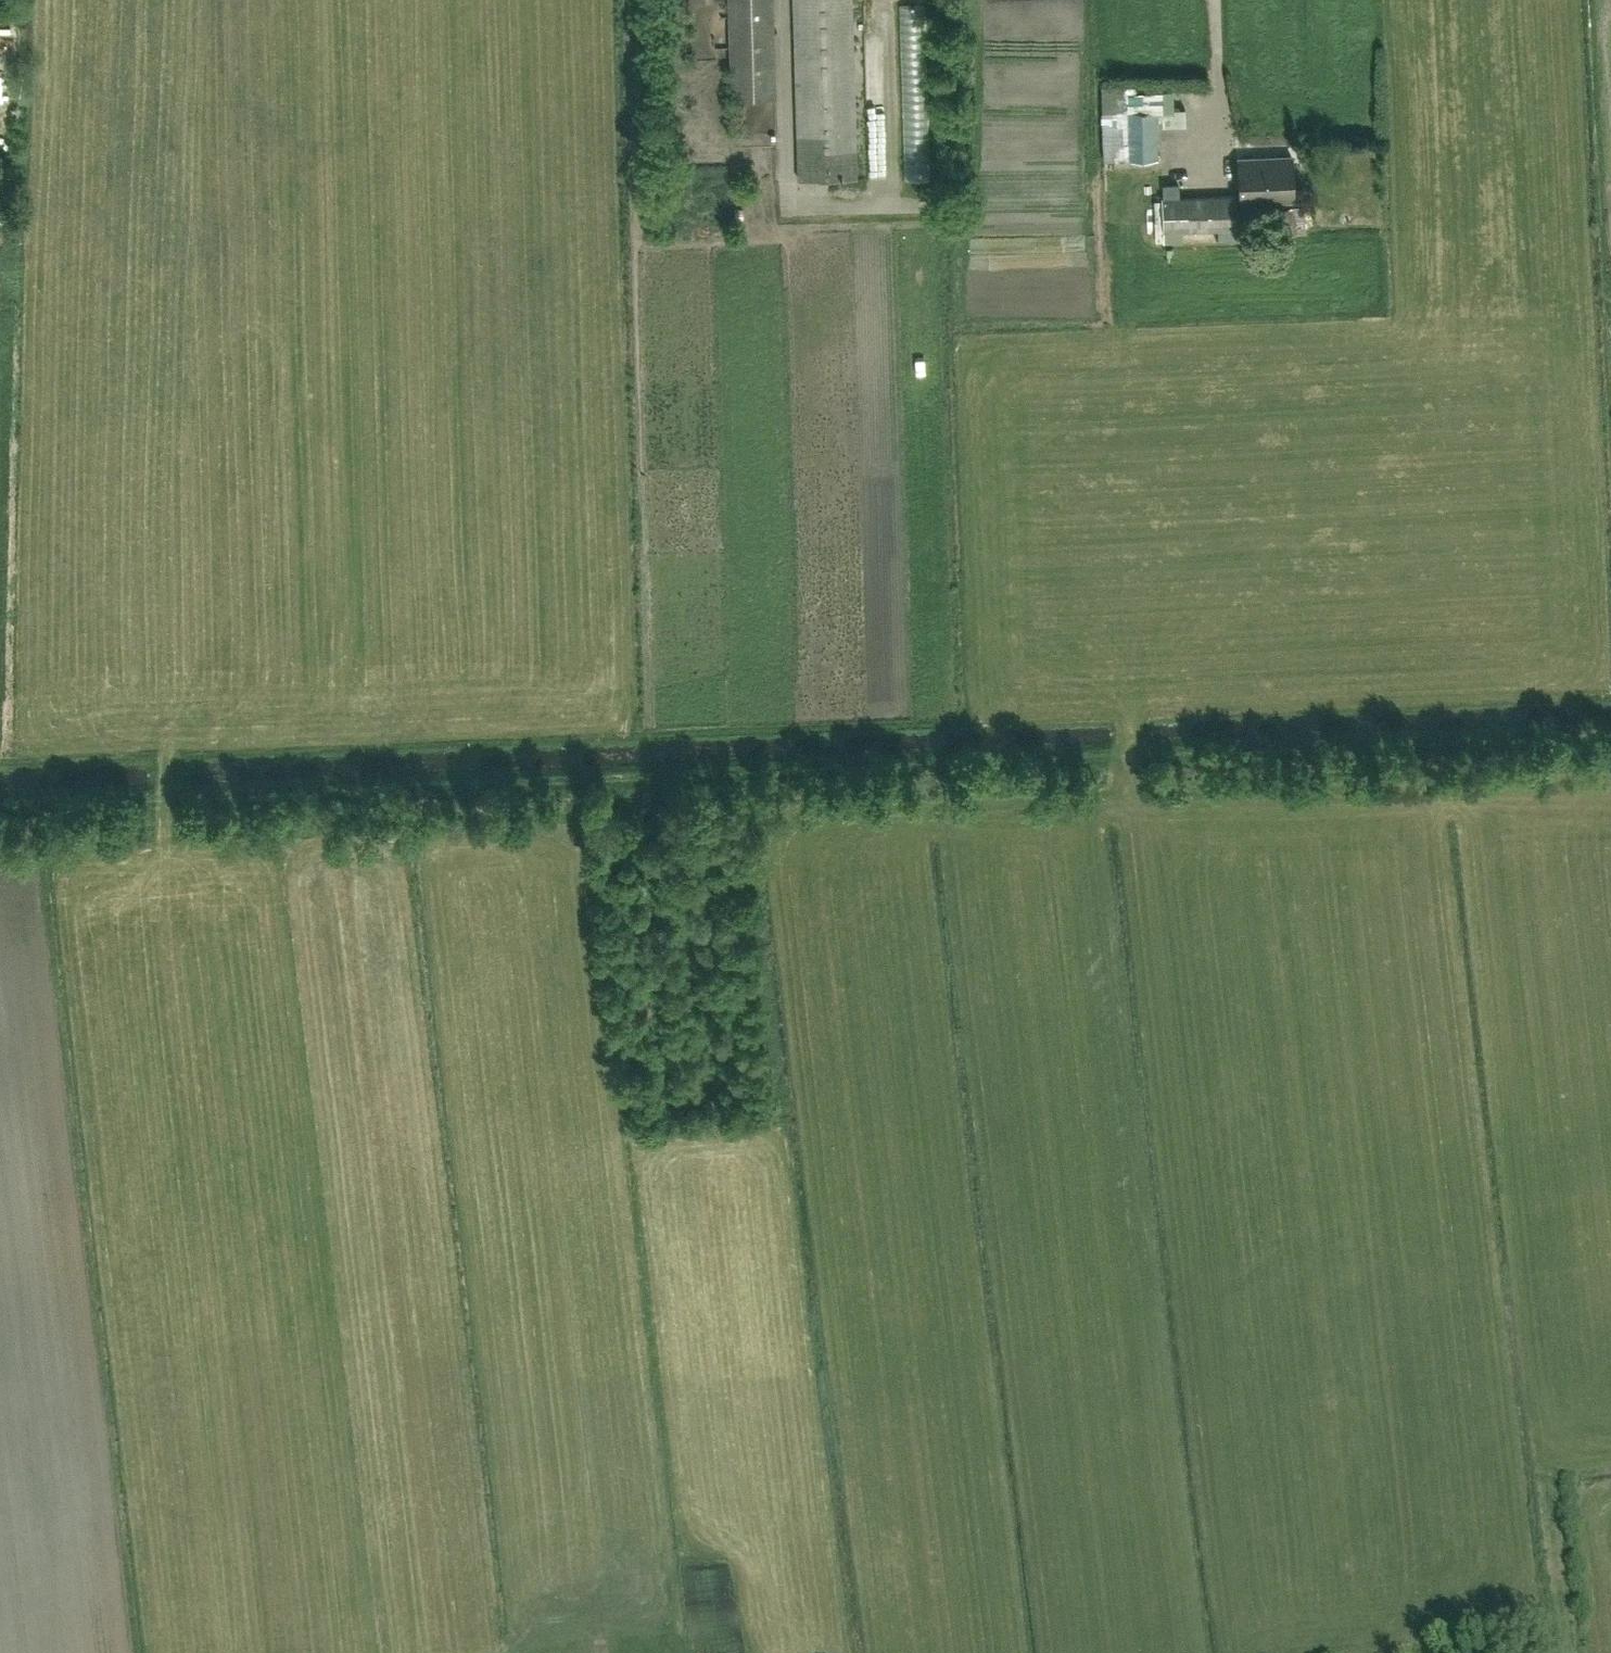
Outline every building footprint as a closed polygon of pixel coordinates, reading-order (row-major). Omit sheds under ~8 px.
[(776,98),(773,0),(727,0),(730,99),(776,98)] [(858,179),(853,0),(792,0),(797,180),(858,179)] [(1104,161),(1129,160),(1157,160),(1154,111),(1128,111),(1102,112),(1104,161)] [(1269,200),(1294,199),(1293,186),(1289,186),(1288,165),(1239,167),(1241,195),(1268,194),(1269,200)] [(14,183),(14,169),(0,169),(0,182),(14,183)] [(1164,231),(1237,229),(1236,196),(1163,198),(1164,231)] [(1271,229),(1291,228),(1289,208),(1271,209),(1271,229)]
